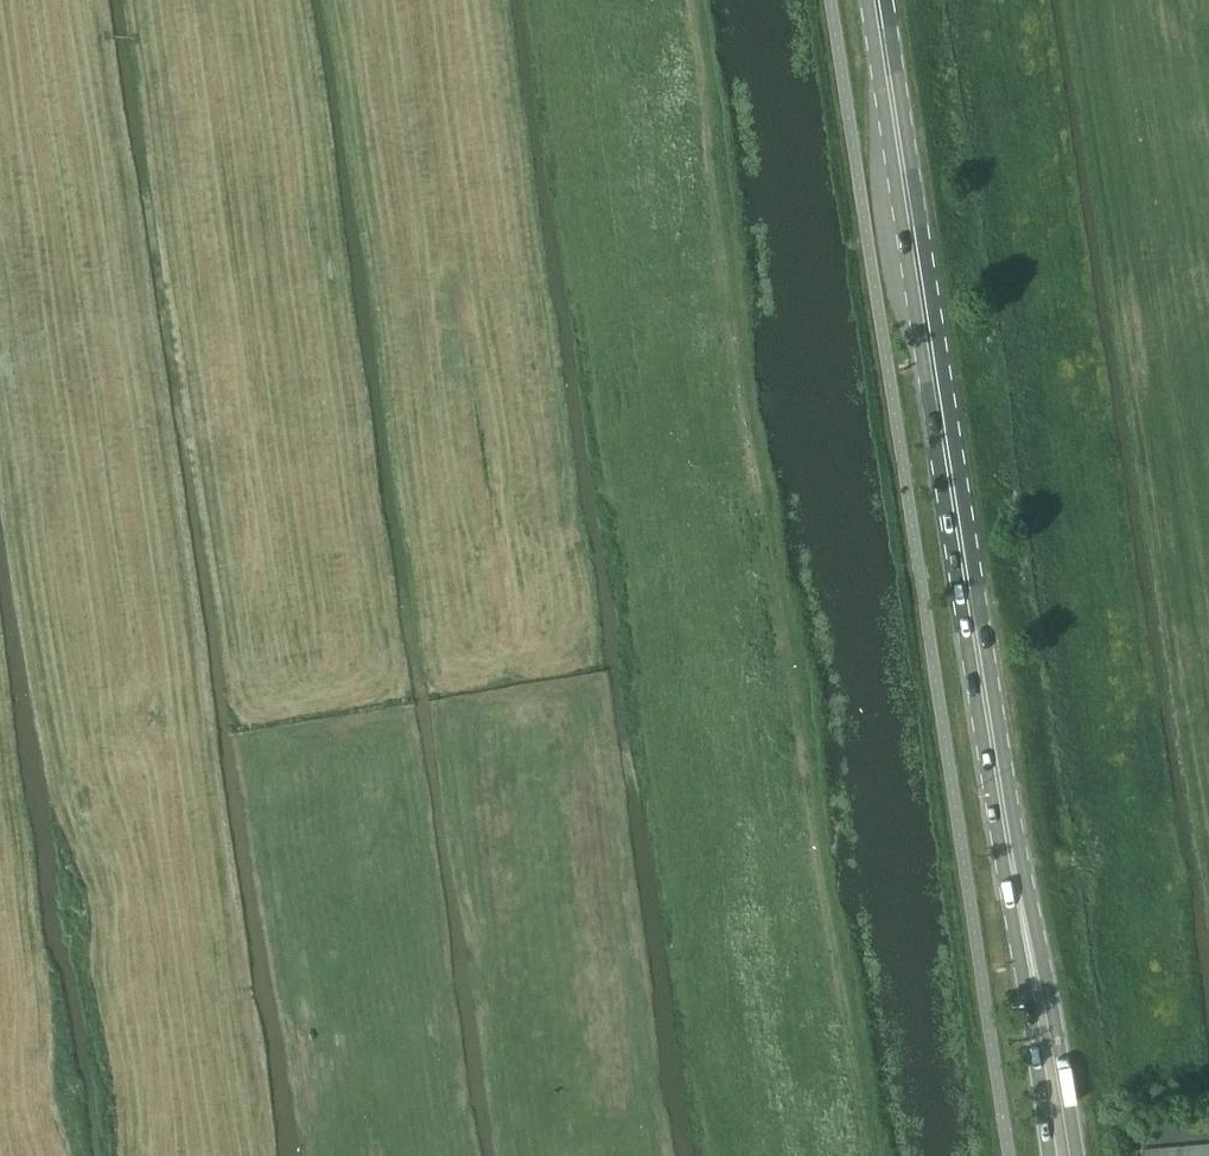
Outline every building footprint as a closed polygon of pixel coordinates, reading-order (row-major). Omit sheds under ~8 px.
[(1136,1126),(1139,1155),(1208,1155),(1208,1119),(1136,1126)]
